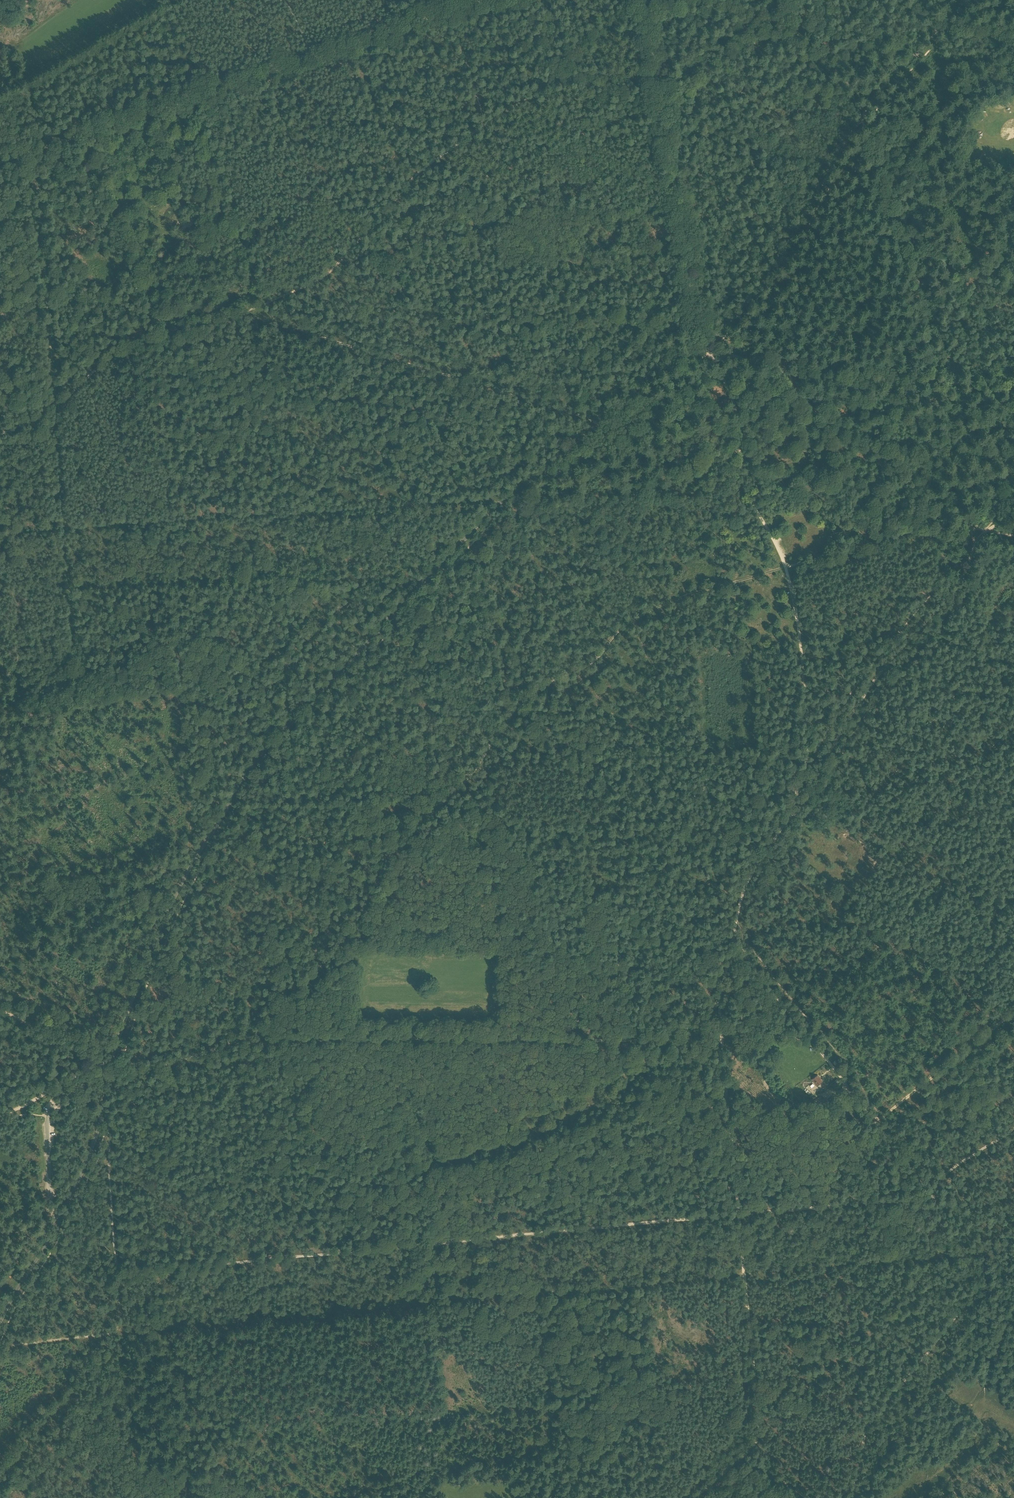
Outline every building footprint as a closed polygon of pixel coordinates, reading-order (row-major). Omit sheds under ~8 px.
[(817,1085),(822,1081),(817,1075),(812,1079),(817,1085)] [(824,1098),(818,1102),(823,1110),(829,1107),(824,1098)]
